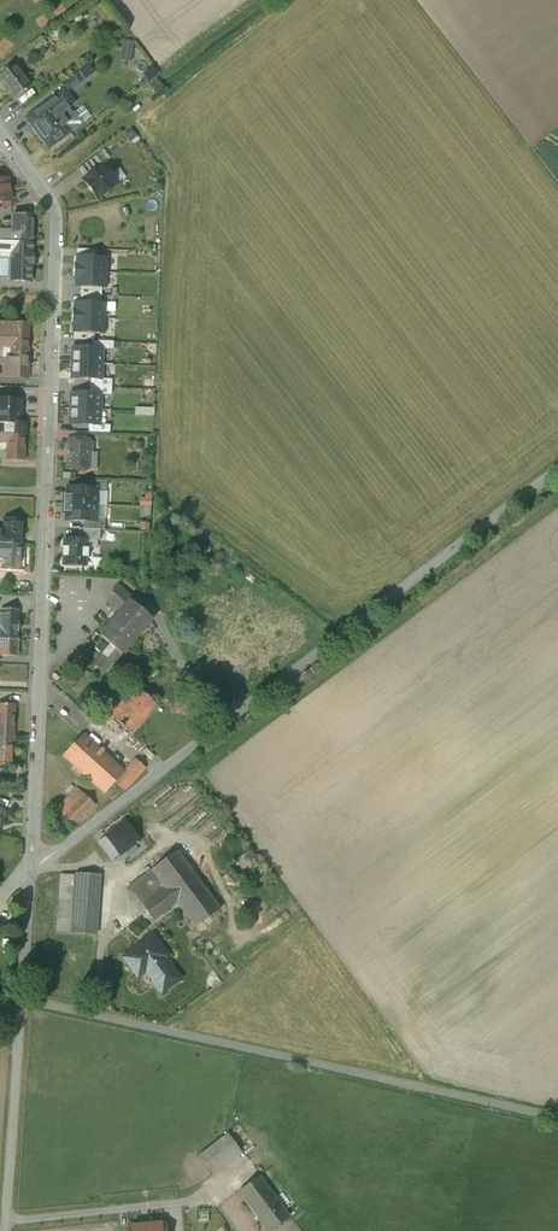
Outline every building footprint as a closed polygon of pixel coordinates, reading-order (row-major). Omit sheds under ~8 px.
[(41,37),(29,46),(36,55),(48,46),(41,37)] [(135,42),(124,41),(122,60),(133,62),(135,42)] [(0,77),(0,81),(13,99),(29,87),(14,66),(0,77)] [(158,76),(162,73),(156,66),(145,75),(160,93),(167,86),(158,76)] [(86,68),(77,75),(82,81),(91,74),(86,68)] [(77,75),(62,86),(67,92),(82,81),(77,75)] [(65,93),(54,101),(53,99),(33,114),(26,119),(49,149),(60,140),(59,138),(68,131),(69,133),(81,124),(73,114),(72,115),(66,108),(73,104),(65,93)] [(95,157),(79,169),(86,179),(102,166),(95,157)] [(112,171),(107,164),(103,167),(108,174),(112,171)] [(86,179),(83,181),(97,199),(116,185),(108,174),(103,167),(102,166),(86,179)] [(0,181),(0,203),(11,201),(10,194),(11,193),(9,180),(0,181)] [(12,216),(11,232),(0,232),(0,242),(33,244),(33,243),(34,217),(12,216)] [(8,260),(7,281),(32,282),(33,244),(0,242),(0,260),(8,260)] [(74,264),(74,272),(107,273),(107,258),(76,257),(76,264),(74,264)] [(107,273),(74,272),(74,280),(75,280),(75,288),(106,289),(107,273)] [(72,310),(72,318),(105,319),(105,303),(74,302),(74,310),(72,310)] [(105,319),(72,318),(72,326),(73,326),(73,334),(104,335),(105,319)] [(0,325),(0,339),(28,340),(28,326),(0,325)] [(0,339),(0,349),(1,349),(2,349),(2,347),(9,347),(9,361),(3,360),(3,377),(26,378),(28,340),(0,339)] [(9,347),(2,347),(2,349),(1,349),(1,360),(3,360),(9,361),(9,347)] [(72,348),(72,364),(102,365),(102,349),(72,348)] [(102,365),(72,364),(71,379),(90,380),(101,380),(102,365)] [(101,380),(90,380),(90,387),(112,388),(112,380),(101,380)] [(112,388),(90,387),(90,394),(101,395),(101,396),(111,396),(112,388)] [(71,394),(70,409),(100,410),(101,396),(101,395),(90,394),(71,394)] [(21,424),(22,401),(0,400),(0,435),(25,436),(26,424),(21,424)] [(100,410),(70,409),(69,425),(99,426),(100,410)] [(0,435),(0,443),(7,443),(6,460),(25,461),(25,436),(0,435)] [(88,441),(69,440),(67,469),(87,470),(88,452),(91,452),(92,444),(88,444),(88,441)] [(85,481),(84,488),(97,489),(97,493),(106,493),(106,482),(85,481)] [(64,496),(64,504),(97,506),(97,493),(97,489),(84,488),(67,488),(67,496),(64,496)] [(147,490),(147,497),(143,497),(143,514),(154,514),(154,490),(147,490)] [(64,504),(63,513),(66,513),(66,521),(83,522),(96,522),(96,519),(97,506),(64,504)] [(105,519),(96,519),(96,522),(83,522),(82,529),(100,530),(104,530),(105,519)] [(4,520),(3,531),(0,531),(0,544),(21,545),(21,544),(22,521),(4,520)] [(78,529),(78,540),(87,540),(100,540),(100,530),(82,529),(78,529)] [(78,540),(64,539),(64,548),(62,548),(61,557),(63,558),(63,567),(86,567),(86,559),(88,559),(88,549),(86,549),(87,540),(78,540)] [(0,544),(0,561),(0,566),(2,566),(2,569),(20,569),(21,545),(0,544)] [(130,598),(118,588),(113,593),(116,596),(112,601),(110,601),(110,608),(114,608),(120,612),(99,636),(115,650),(92,676),(99,681),(152,620),(130,602),(130,598)] [(0,615),(0,640),(18,641),(19,611),(1,610),(0,615)] [(0,640),(0,656),(0,655),(15,656),(16,656),(17,656),(18,641),(0,640)] [(130,681),(116,697),(124,704),(138,689),(139,690),(130,681)] [(138,689),(124,704),(142,721),(156,705),(139,690),(138,689)] [(124,704),(116,697),(104,710),(130,734),(142,721),(124,704)] [(0,705),(0,723),(14,723),(15,705),(0,705)] [(0,723),(0,737),(13,738),(14,723),(0,723)] [(124,772),(83,735),(63,757),(104,794),(115,782),(124,772)] [(0,737),(0,769),(3,769),(3,766),(12,767),(13,738),(0,737)] [(124,772),(115,782),(124,791),(145,769),(135,760),(124,772)] [(76,788),(56,810),(74,827),(94,805),(76,788)] [(139,841),(125,822),(105,837),(106,837),(119,855),(120,856),(139,841)] [(119,855),(106,837),(99,842),(113,860),(119,855)] [(220,910),(177,851),(129,887),(154,920),(176,903),(195,928),(220,910)] [(244,874),(256,866),(247,853),(235,861),(244,874)] [(100,876),(76,874),(76,876),(72,934),(96,936),(100,876)] [(76,876),(61,875),(57,934),(72,934),(76,876)] [(180,980),(160,952),(163,950),(152,936),(123,958),(135,975),(146,967),(164,992),(180,980)] [(228,1134),(199,1156),(213,1175),(242,1153),(228,1134)] [(260,1177),(239,1192),(267,1230),(272,1230),(290,1217),(260,1177)] [(128,1226),(129,1230),(165,1230),(164,1222),(128,1226)]
